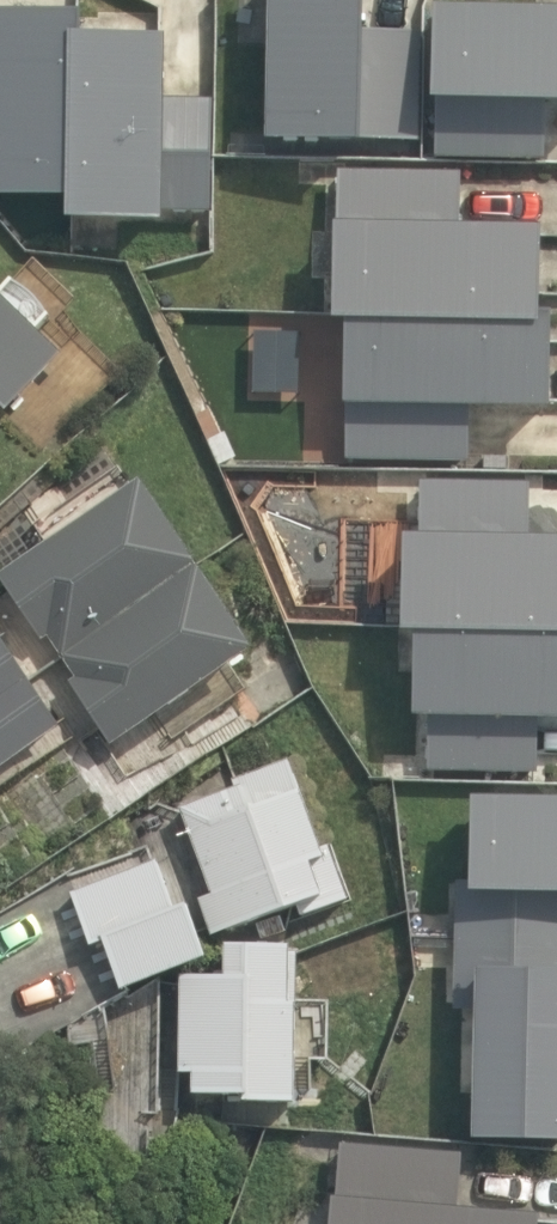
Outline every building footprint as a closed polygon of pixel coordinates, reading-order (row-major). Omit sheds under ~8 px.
[(419,141),(422,32),(363,31),(363,0),(268,0),(265,139),(359,140),(360,139),(419,141)] [(431,100),(437,100),(435,157),(544,161),(547,102),(556,102),(556,7),(434,3),(431,100)] [(66,196),(66,219),(162,220),(162,211),(210,211),(211,98),(164,98),(165,36),(81,34),(81,11),(0,11),(0,197),(66,196)] [(332,320),(345,320),(343,405),(347,405),(345,462),(469,463),(471,406),(551,409),(555,312),(539,312),(541,225),(459,224),(461,171),(338,169),(332,320)] [(5,406),(12,413),(67,354),(0,291),(0,412),(5,406)] [(529,482),(421,479),(420,535),(403,534),(401,631),(413,632),(411,715),(429,716),(428,772),(536,773),(538,717),(556,718),(556,536),(529,536),(529,482)] [(115,746),(259,647),(145,480),(0,576),(42,640),(51,635),(80,678),(71,682),(115,746)] [(65,726),(0,632),(0,771),(65,726)] [(214,893),(200,898),(214,937),(298,905),(304,920),(352,900),(332,845),(325,847),(292,760),(234,780),(237,788),(182,810),(214,893)] [(472,794),(469,881),(456,880),(453,1008),(473,1009),(474,1137),(556,1141),(556,796),(472,794)] [(125,990),(212,958),(193,906),(182,910),(163,859),(72,892),(93,946),(107,941),(125,990)] [(230,944),(230,977),(184,976),(182,1073),(196,1073),(196,1094),(228,1095),(227,1101),(301,1102),(302,952),(297,951),(297,943),(230,944)] [(460,1152),(341,1142),(334,1223),(537,1223),(537,1214),(456,1207),(460,1152)]
